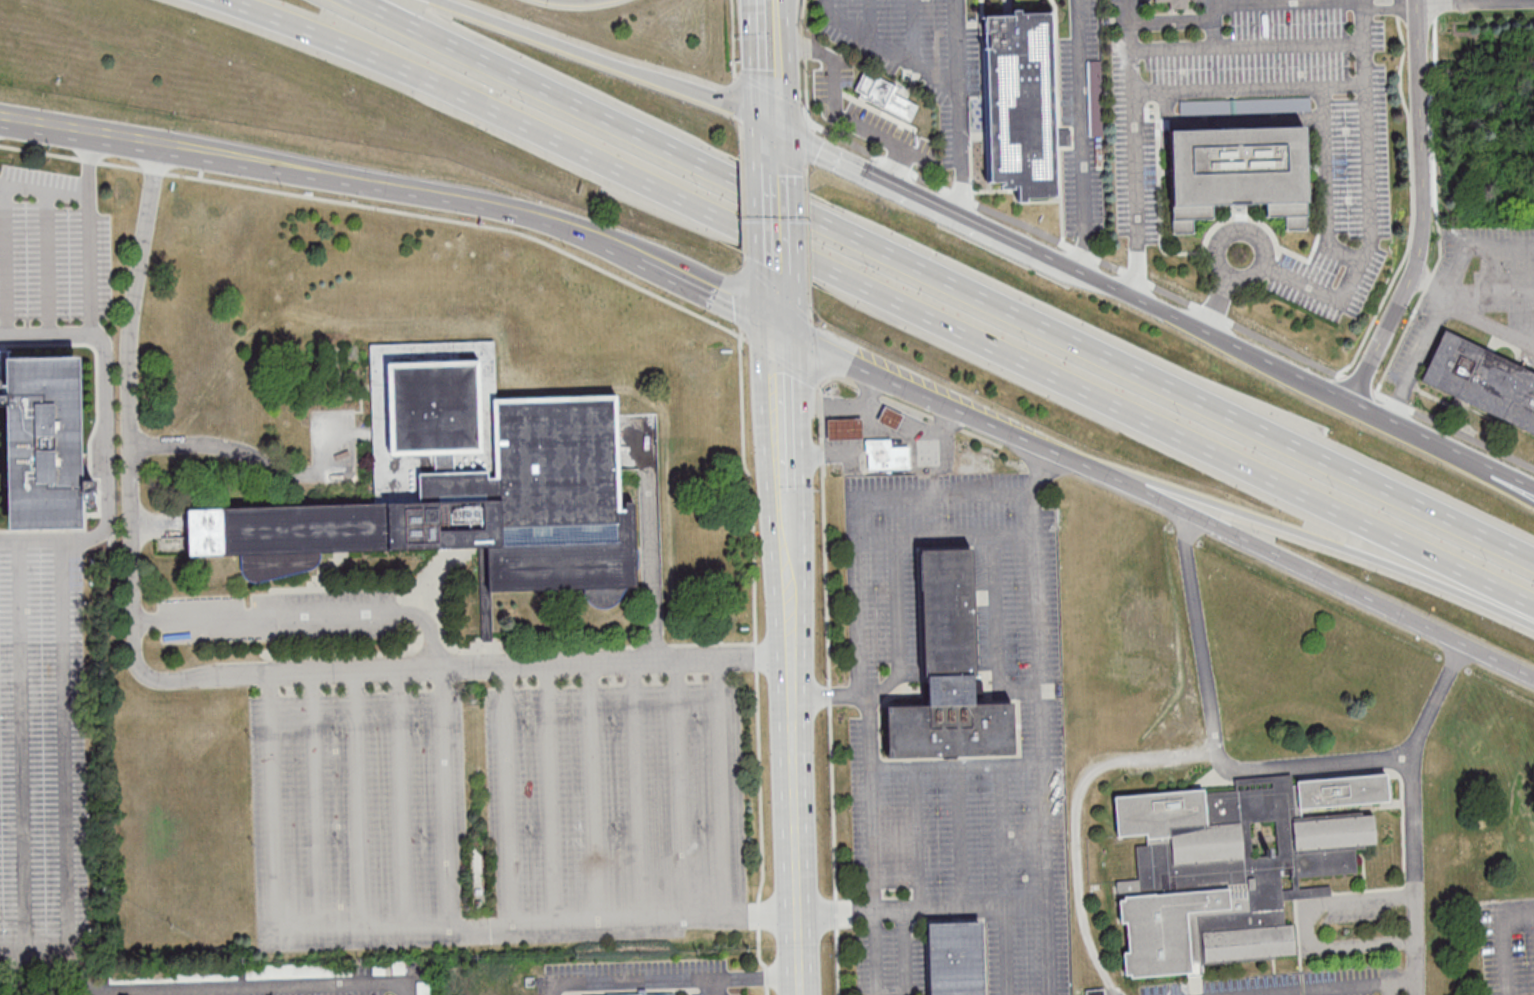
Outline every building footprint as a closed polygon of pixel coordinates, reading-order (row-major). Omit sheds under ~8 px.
[(1153,2),(1169,2),(1169,8),(1191,8),(1190,0),(1153,0),(1153,2)] [(984,14),(988,184),(1000,184),(1000,190),(1017,190),(1017,199),(1057,198),(1056,146),(1070,145),(1069,130),(1055,130),(1052,12),(984,14)] [(853,93),(893,111),(898,98),(892,95),(896,85),(864,70),(853,93)] [(1180,100),(1180,114),(1304,112),(1304,98),(1180,100)] [(1305,127),(1170,129),(1172,233),(1194,233),(1193,219),(1212,218),(1212,205),(1266,204),(1266,217),(1286,216),(1286,229),(1306,229),(1305,127)] [(1442,331),(1533,373),(1533,434),(1419,382),(1442,331)] [(617,393),(489,399),(489,400),(481,400),(481,393),(496,392),(494,340),(370,346),(375,456),(434,453),(435,472),(418,473),(420,500),(187,511),(189,557),(241,554),(242,577),(321,574),(320,553),(487,546),(489,592),(585,587),(586,606),(623,605),(622,587),(637,587),(633,502),(622,503),(617,393)] [(10,399),(89,397),(92,566),(13,568),(10,399)] [(878,423),(886,407),(905,417),(897,432),(878,423)] [(864,441),(863,420),(828,421),(829,442),(864,441)] [(869,454),(867,454),(866,441),(892,440),(892,448),(910,448),(910,470),(869,471),(869,454)] [(1014,754),(1013,703),(974,703),(973,693),(982,693),(981,682),(974,682),(972,548),(921,549),(923,705),(886,706),(887,756),(1014,754)] [(1128,978),(1202,971),(1202,964),(1298,955),(1295,924),(1286,924),(1281,873),(1291,872),(1292,878),(1358,872),(1356,846),(1376,844),(1372,811),(1304,817),(1303,809),(1391,801),(1389,769),(1235,785),(1235,786),(1114,798),(1118,836),(1146,833),(1147,845),(1135,846),(1139,879),(1116,881),(1118,895),(1119,895),(1122,923),(1123,923),(1128,978)] [(930,994),(983,994),(982,921),(929,922),(930,994)] [(405,960),(392,961),(393,973),(406,972),(405,960)] [(385,974),(385,964),(373,964),(373,974),(385,974)]
